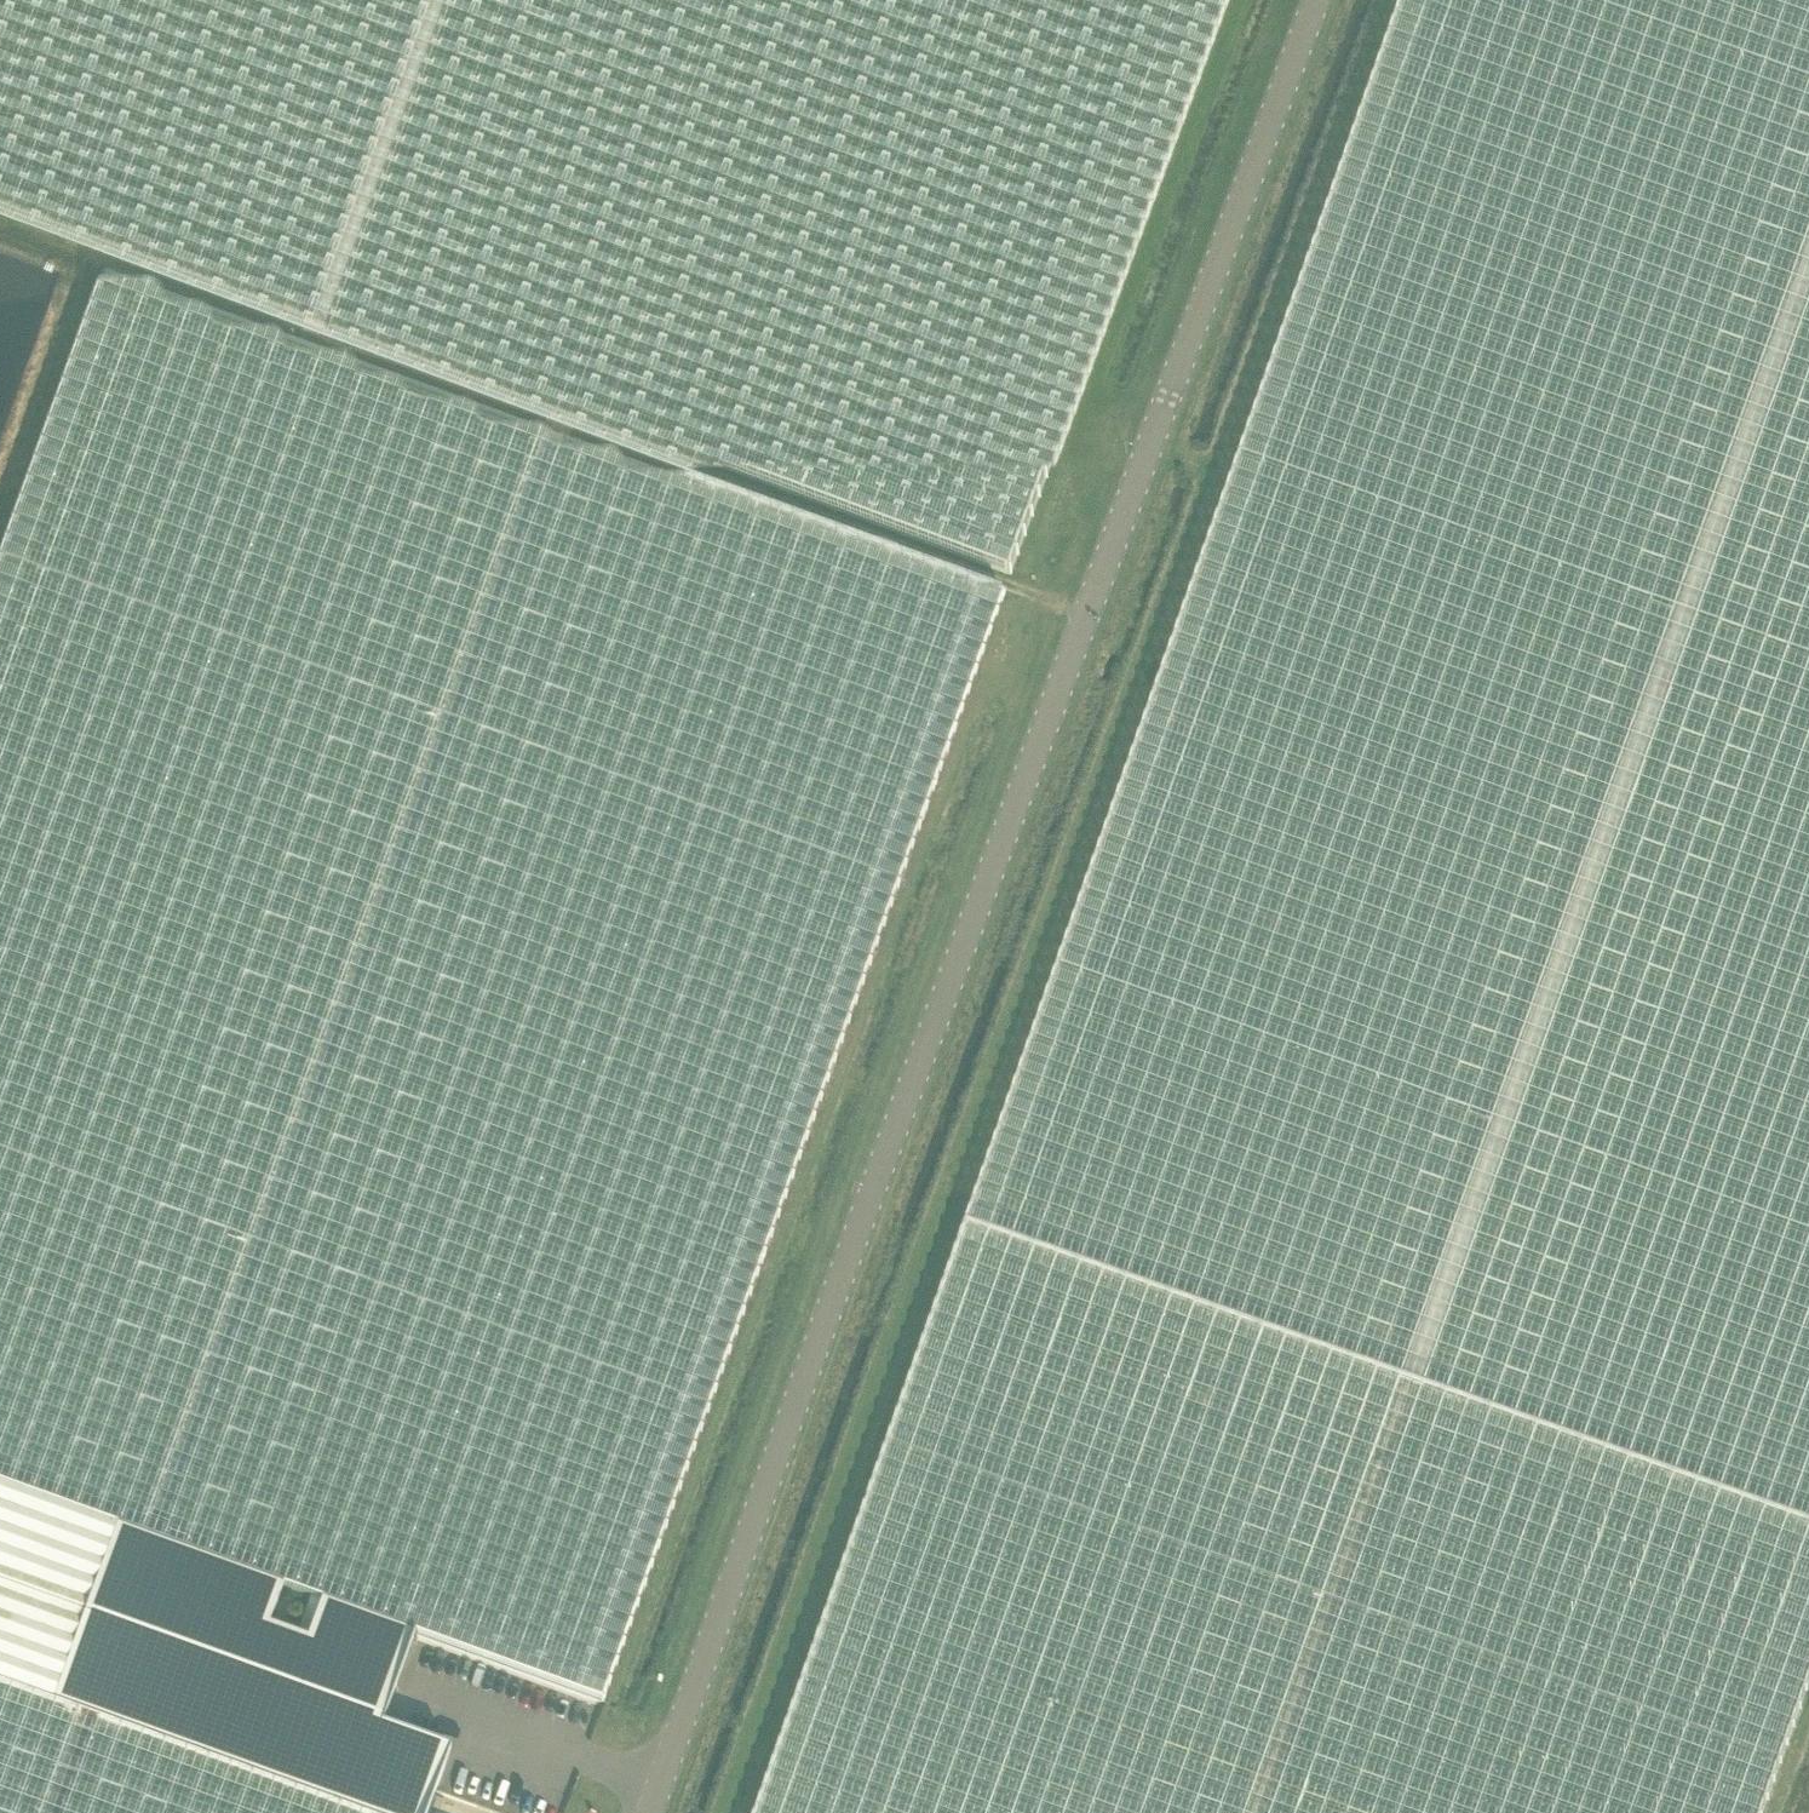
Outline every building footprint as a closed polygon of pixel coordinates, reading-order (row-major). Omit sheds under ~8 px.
[(1011,575),(1225,0),(0,0),(0,198),(1011,575)] [(967,1225),(1808,1525),(1808,0),(1403,0),(967,1225)] [(450,1753),(382,1728),(415,1637),(601,1704),(1004,593),(105,268),(0,558),(0,1812),(428,1812),(450,1753)] [(1808,1683),(1808,1525),(967,1225),(758,1812),(1763,1812),(1808,1683)]
